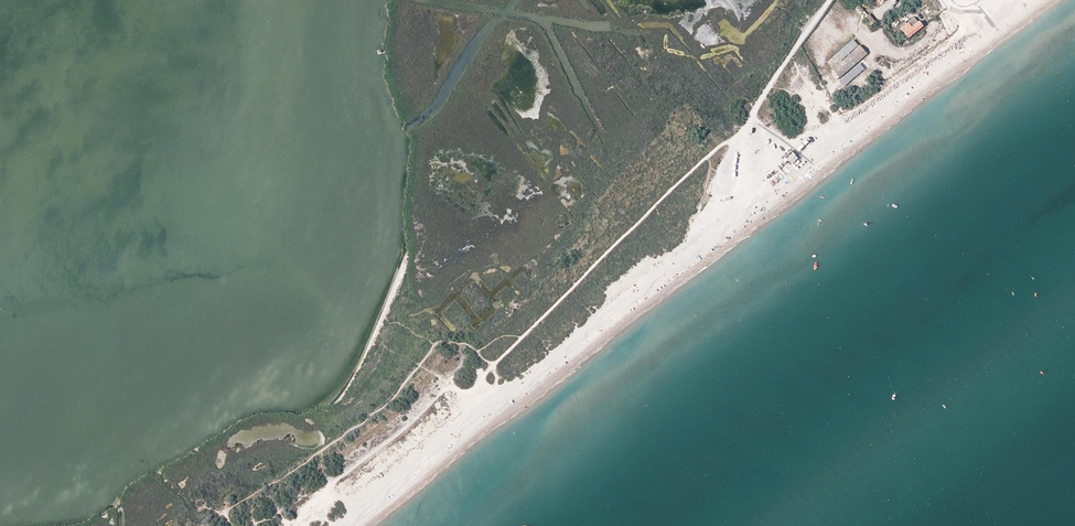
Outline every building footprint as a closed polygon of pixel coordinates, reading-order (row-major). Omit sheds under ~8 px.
[(871,26),(875,22),(869,15),(865,18),(871,26)] [(902,28),(909,37),(924,26),(920,21),(912,27),(909,23),(902,28)] [(885,46),(891,51),(895,47),(889,42),(885,46)] [(833,69),(840,77),(867,53),(861,45),(833,69)] [(791,148),(783,159),(787,163),(797,153),(791,148)] [(194,523),(187,516),(183,518),(190,525),(191,525),(194,523)]
